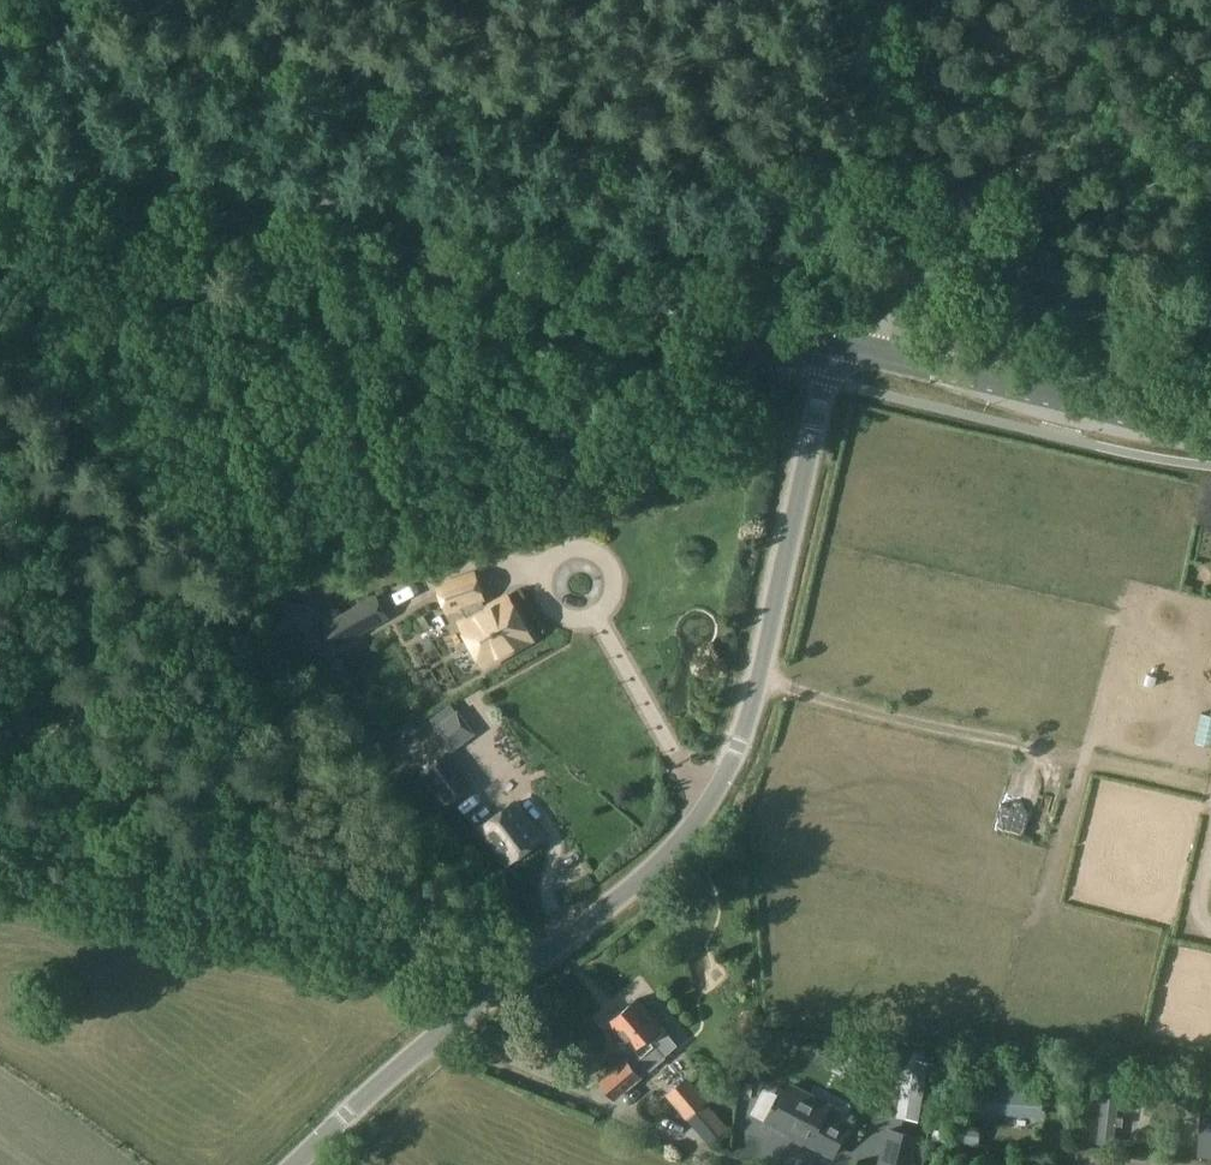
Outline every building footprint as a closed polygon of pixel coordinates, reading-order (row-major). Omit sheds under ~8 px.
[(474,574),(439,586),(447,609),(461,604),(469,618),(460,622),(484,664),(531,638),(507,596),(485,608),(479,597),(482,597),(474,574)] [(360,633),(347,609),(317,628),(331,651),(360,633)] [(464,741),(448,719),(436,728),(448,745),(452,749),(458,745),(464,741)] [(471,787),(446,754),(424,771),(448,804),(471,787)] [(511,803),(480,829),(507,862),(539,837),(511,803)] [(625,1058),(597,1081),(614,1101),(643,1078),(641,1076),(649,1069),(663,1057),(651,1043),(665,1032),(649,1012),(654,1008),(644,995),(639,999),(638,998),(609,1022),(635,1052),(626,1059),(625,1058)] [(765,1029),(754,1031),(755,1047),(767,1046),(765,1029)] [(664,1095),(685,1120),(708,1101),(685,1076),(664,1095)] [(765,1121),(764,1122),(833,1157),(849,1125),(828,1113),(833,1104),(790,1082),(786,1092),(781,1089),(778,1094),(765,1121)] [(1026,1116),(1028,1092),(974,1088),(972,1116),(986,1117),(986,1112),(1026,1116)] [(1123,1118),(1116,1118),(1118,1100),(1102,1098),(1097,1145),(1113,1147),(1115,1128),(1122,1128),(1123,1118)] [(1210,1154),(1210,1103),(1199,1102),(1197,1154),(1210,1154)] [(908,1106),(906,1118),(929,1122),(931,1110),(908,1106)] [(1042,1133),(1042,1119),(972,1120),(972,1134),(1042,1133)] [(922,1136),(886,1126),(875,1164),(914,1164),(922,1136)]
